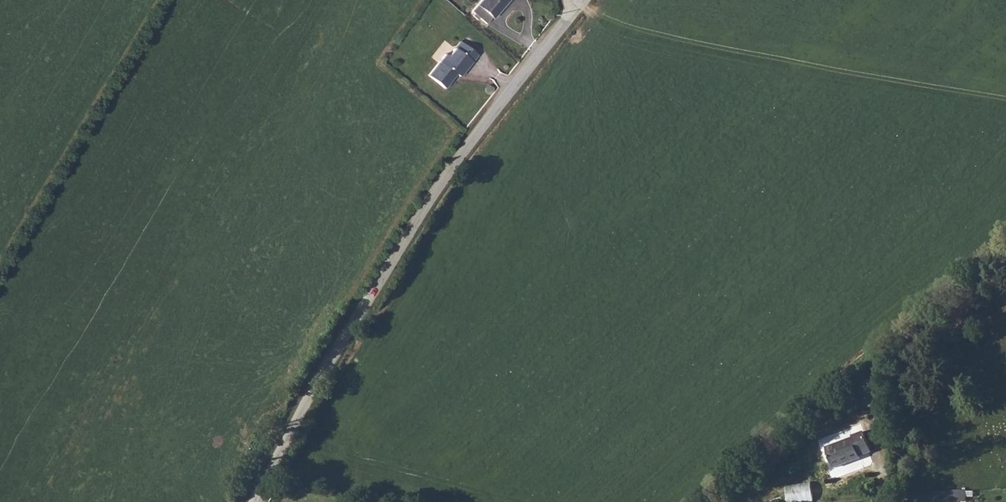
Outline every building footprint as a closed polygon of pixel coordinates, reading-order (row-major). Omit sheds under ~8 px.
[(479,6),(496,19),(511,0),(484,0),(479,6)] [(426,80),(445,93),(451,84),(450,82),(457,74),(461,78),(476,58),(457,44),(446,60),(442,58),(426,80)] [(841,403),(826,415),(831,421),(846,408),(841,403)] [(855,442),(829,452),(836,472),(862,462),(861,460),(873,455),(866,436),(855,440),(855,442)] [(788,501),(809,501),(814,501),(813,482),(788,483),(788,501)] [(967,501),(968,501),(968,490),(933,489),(933,500),(967,501)]
